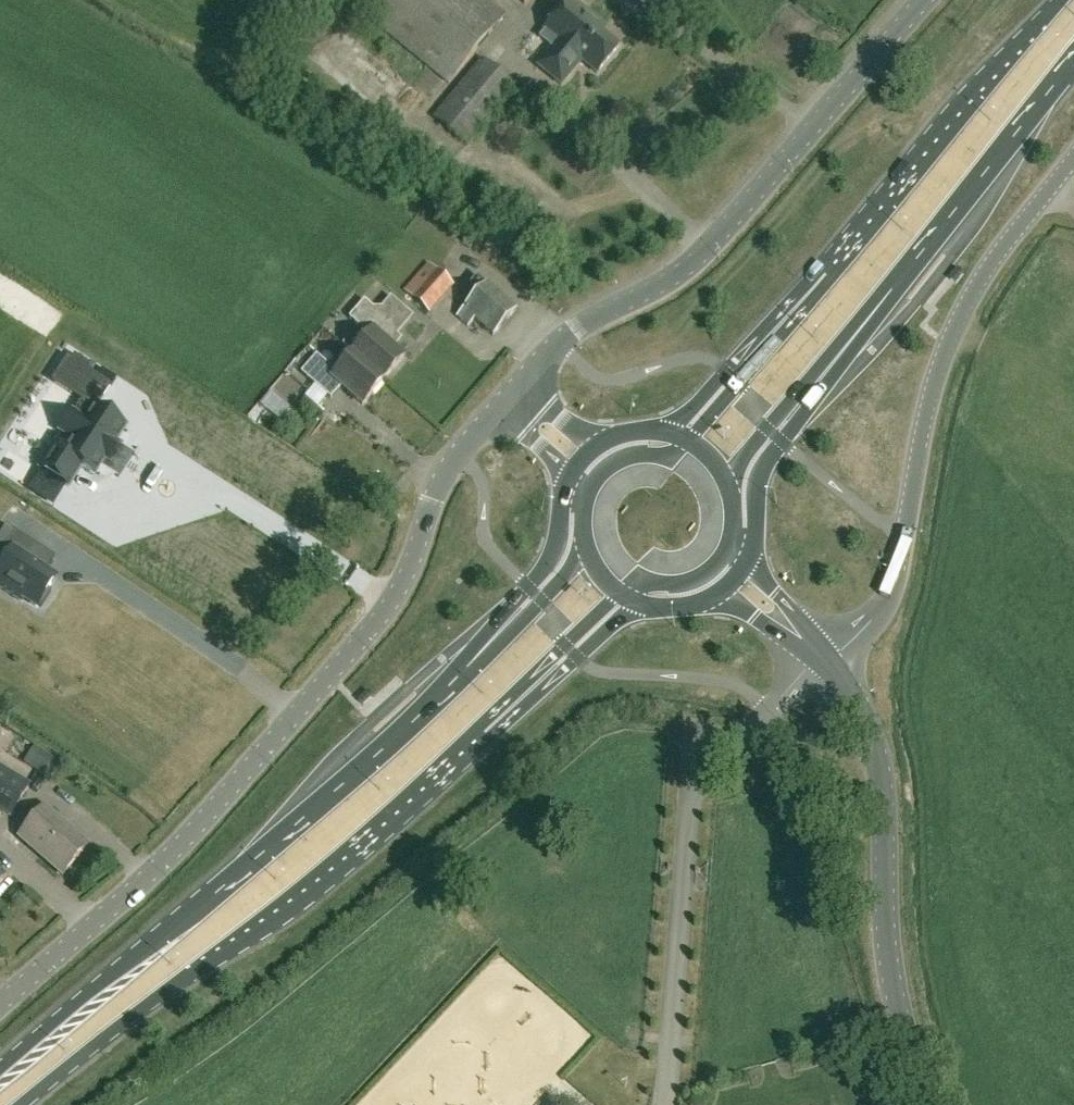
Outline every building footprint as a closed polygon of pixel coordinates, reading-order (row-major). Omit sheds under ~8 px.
[(504,15),(485,0),(370,0),(360,12),(448,83),(504,15)] [(581,16),(568,5),(569,4),(568,3),(544,30),(545,31),(547,30),(559,41),(537,66),(560,86),(579,64),(586,64),(596,73),(595,74),(596,75),(620,48),(619,47),(618,48),(602,34),(606,29),(585,11),(581,16)] [(468,145),(515,89),(481,61),(434,117),(468,145)] [(469,248),(473,241),(465,237),(461,244),(469,248)] [(428,313),(452,287),(448,283),(428,264),(404,290),(428,313)] [(492,337),(515,310),(476,276),(469,285),(479,293),(474,298),(457,318),(467,327),(473,320),(492,337)] [(342,346),(353,354),(352,355),(383,382),(403,358),(392,348),(397,343),(392,339),(411,318),(390,300),(381,310),(374,310),(364,302),(349,319),(358,327),(342,346)] [(383,382),(352,355),(336,373),(316,356),(301,373),(330,399),(341,387),(362,405),(383,382)] [(70,495),(84,477),(114,501),(124,489),(133,496),(142,484),(132,475),(143,460),(114,437),(134,411),(84,372),(65,397),(103,427),(95,438),(83,429),(70,445),(83,455),(72,468),(58,457),(44,475),(70,495)] [(0,568),(0,588),(19,601),(21,599),(36,609),(38,606),(41,608),(52,592),(49,590),(58,577),(28,558),(36,546),(6,526),(0,535),(0,547),(10,553),(0,568)] [(55,762),(36,749),(26,764),(44,777),(55,762)] [(10,816),(29,784),(0,767),(0,810),(10,816)] [(62,875),(88,845),(44,806),(18,836),(62,875)]
